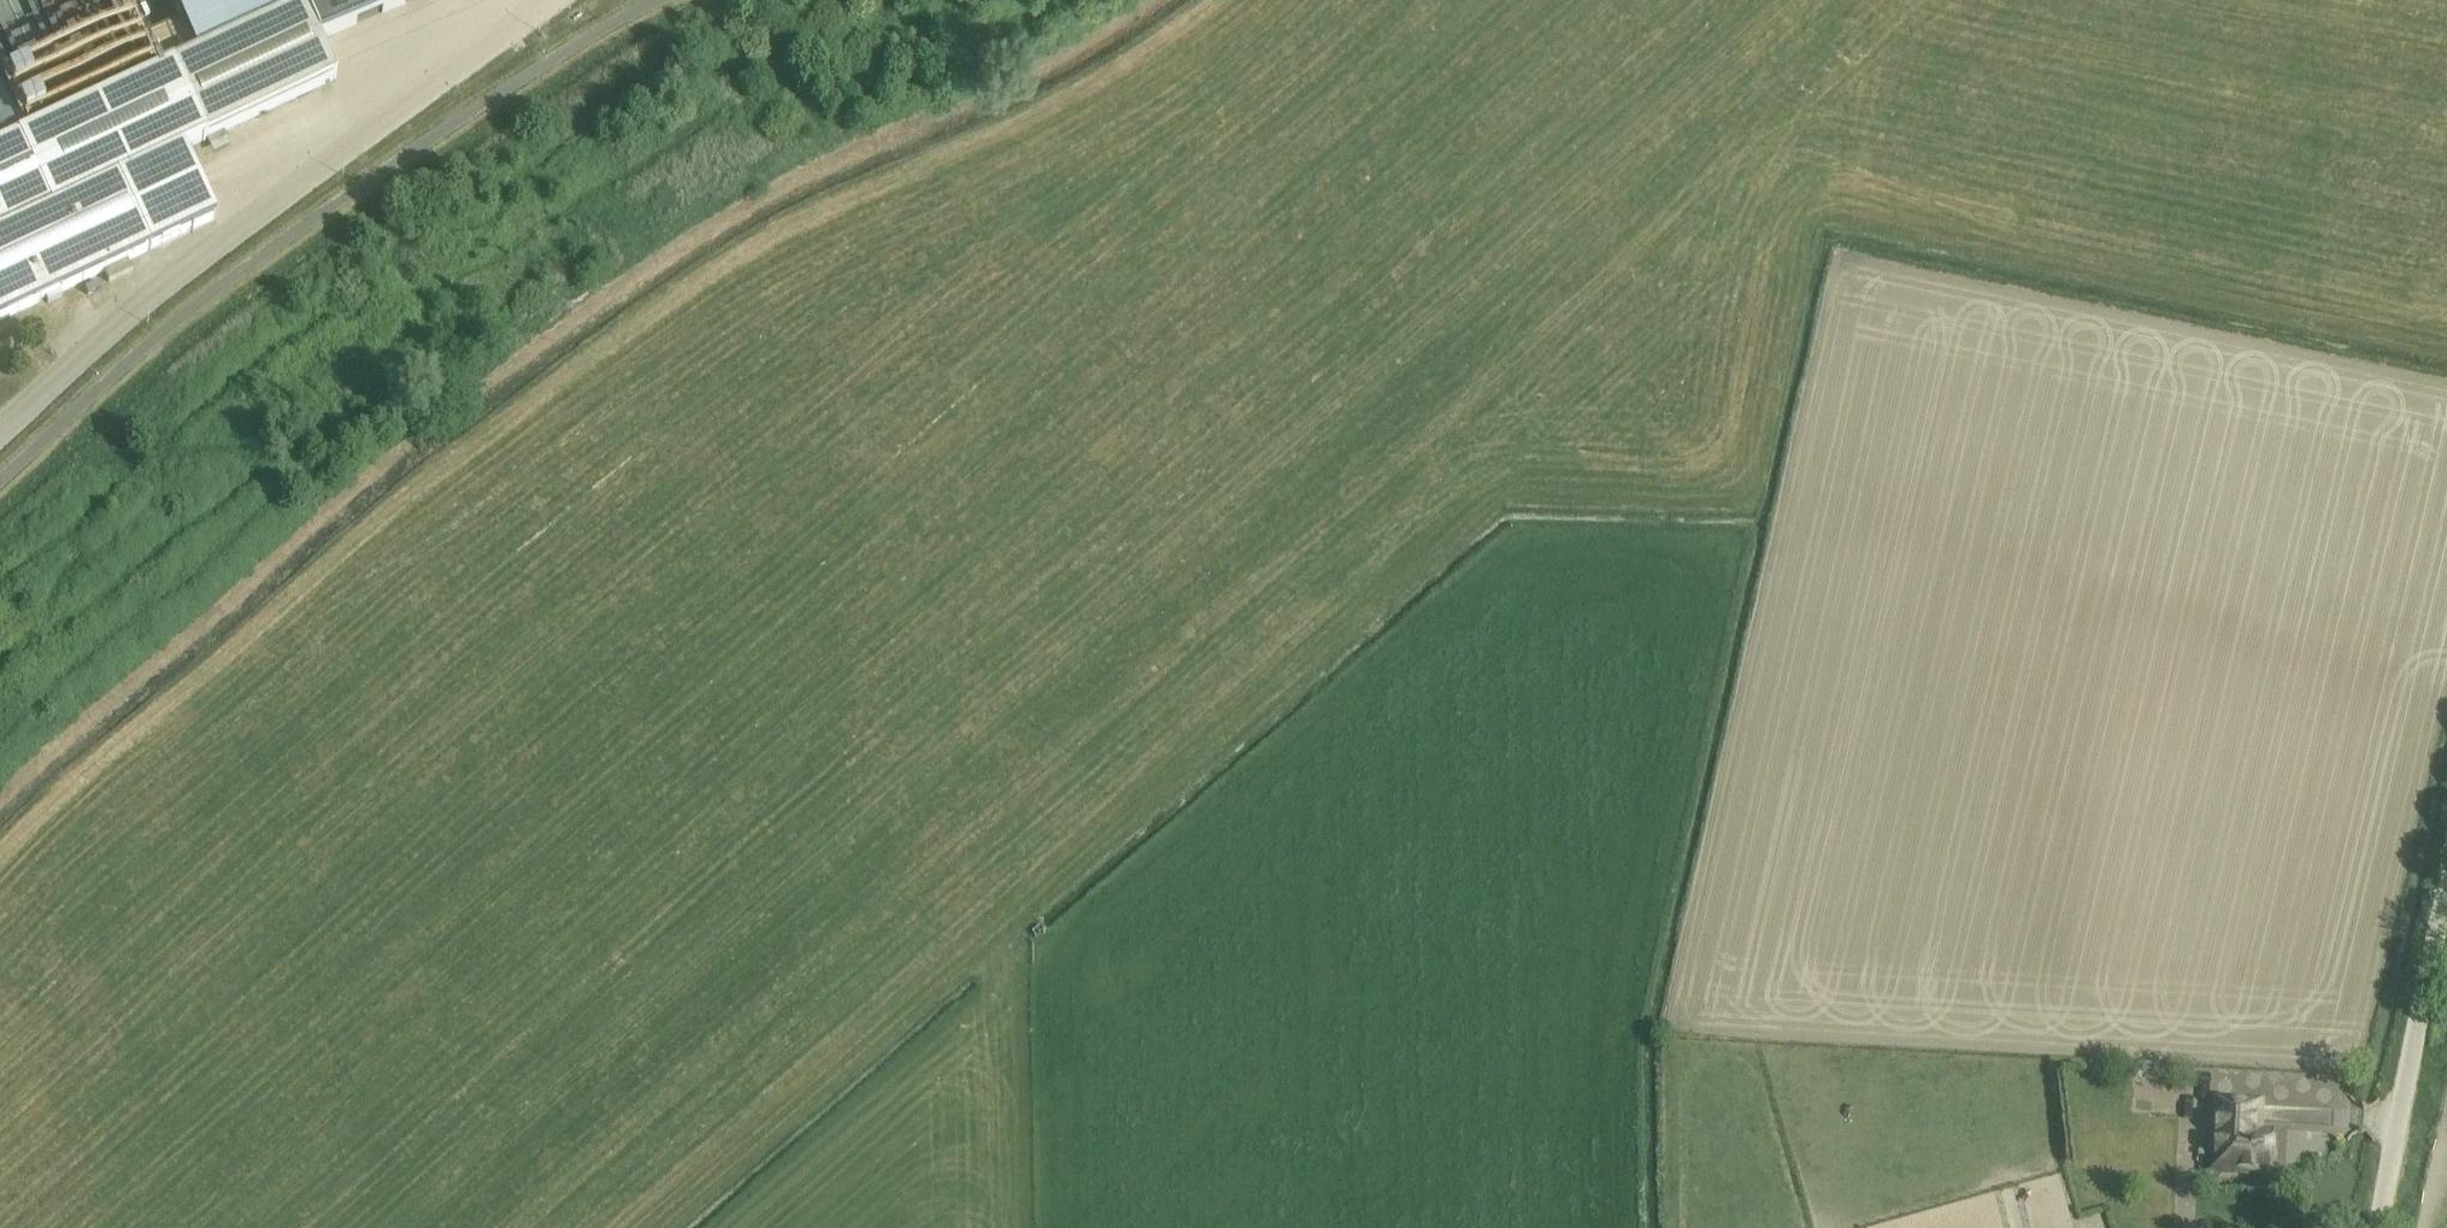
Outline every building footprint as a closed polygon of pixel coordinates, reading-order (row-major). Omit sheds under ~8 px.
[(104,270),(109,281),(132,270),(128,259),(192,229),(160,160),(336,77),(317,39),(407,0),(299,0),(301,4),(260,23),(251,0),(182,0),(195,29),(202,27),(210,47),(28,133),(0,72),(0,319),(104,270)] [(2212,1171),(2225,1172),(2247,1173),(2248,1170),(2271,1171),(2273,1137),(2258,1136),(2260,1103),(2215,1101),(2215,1114),(2212,1171)] [(2327,1146),(2328,1124),(2303,1123),(2302,1145),(2327,1146)]
